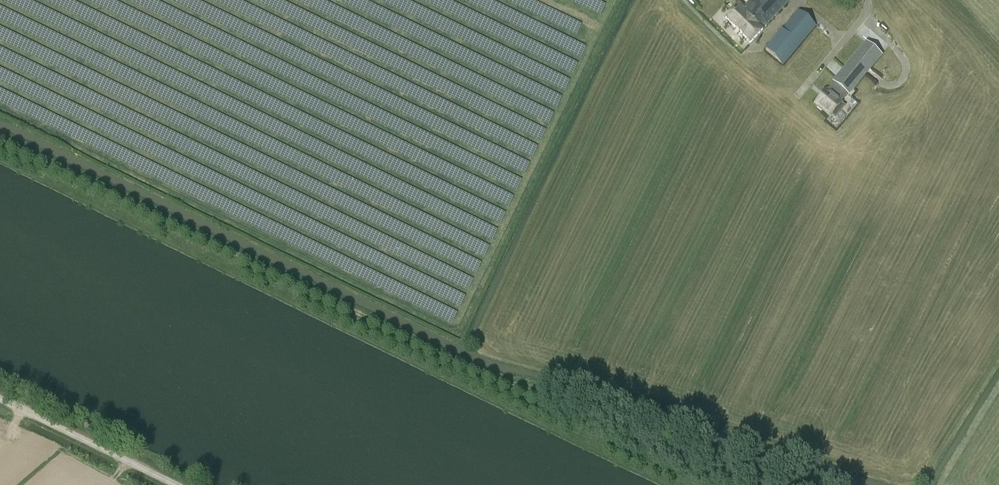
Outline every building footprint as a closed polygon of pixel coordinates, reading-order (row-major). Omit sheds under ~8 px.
[(749,3),(743,8),(739,4),(725,19),(750,43),(762,31),(762,30),(790,0),(751,0),(749,3)] [(765,51),(782,65),(815,26),(798,12),(765,51)] [(821,111),(823,110),(830,116),(831,115),(835,118),(845,106),(841,103),(848,94),(848,95),(881,56),(866,43),(833,82),(834,83),(827,91),(826,91),(815,104),(817,106),(817,108),(821,111)] [(328,178),(353,177),(305,155),(304,158),(297,158),(299,153),(293,150),(293,152),(286,152),(289,153),(275,153),(328,178)] [(355,153),(415,178),(443,178),(376,151),(374,156),(368,153),(355,153)] [(241,177),(269,177),(217,152),(211,152),(210,155),(202,155),(199,153),(195,153),(200,156),(203,156),(202,158),(241,177)] [(311,153),(374,178),(402,178),(339,154),(311,153)] [(158,177),(184,177),(135,154),(130,154),(138,158),(138,160),(135,165),(146,171),(158,177)] [(285,177),(311,177),(261,154),(252,154),(235,154),(285,177)] [(161,160),(202,177),(230,177),(176,155),(174,160),(161,160)] [(486,178),(428,156),(428,159),(407,159),(457,178),(486,178)]
